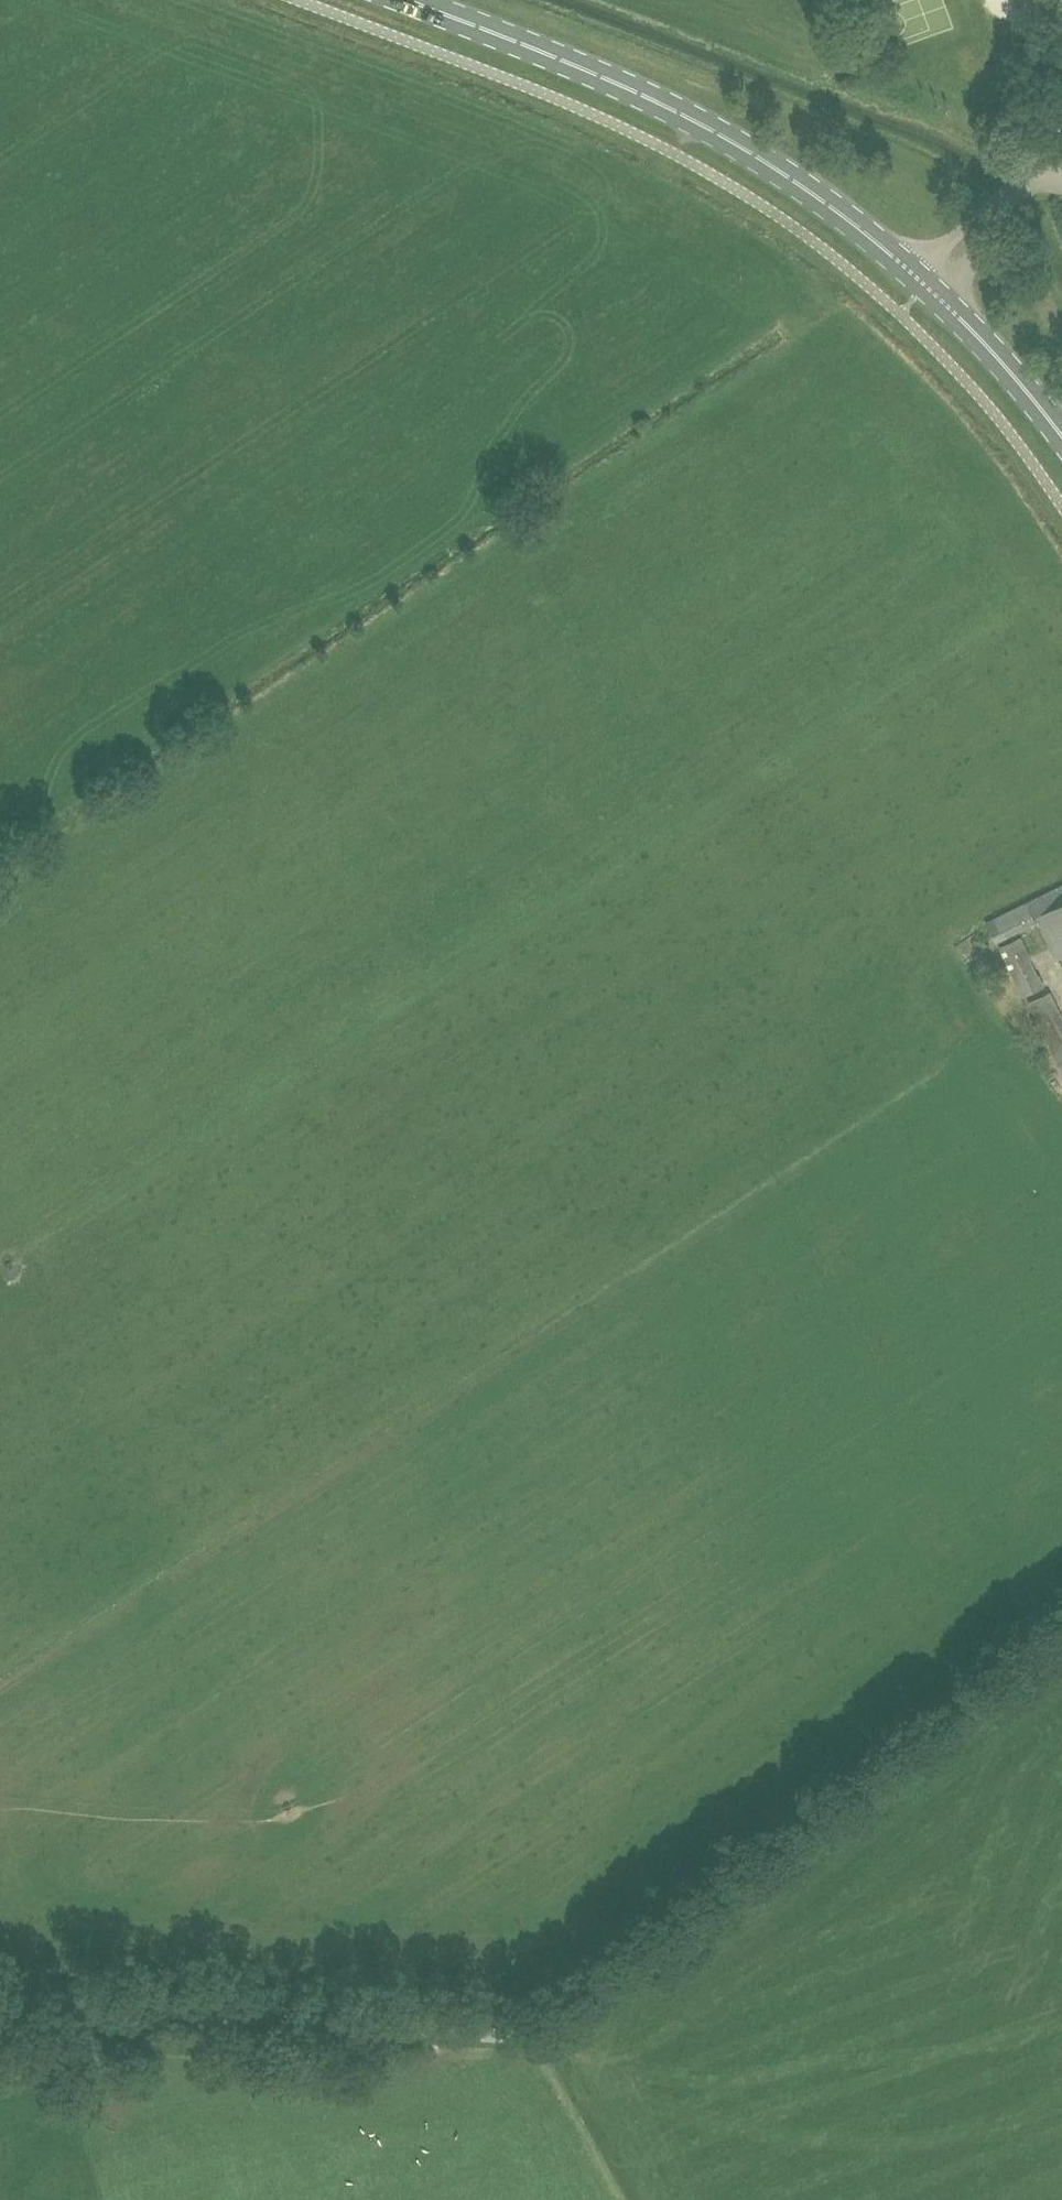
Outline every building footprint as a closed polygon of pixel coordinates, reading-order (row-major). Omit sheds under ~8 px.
[(1037,924),(1053,959),(1061,955),(1061,926),(1054,909),(1034,919),(1037,924)] [(1042,1033),(1061,1075),(1061,1023),(1042,1033)]
